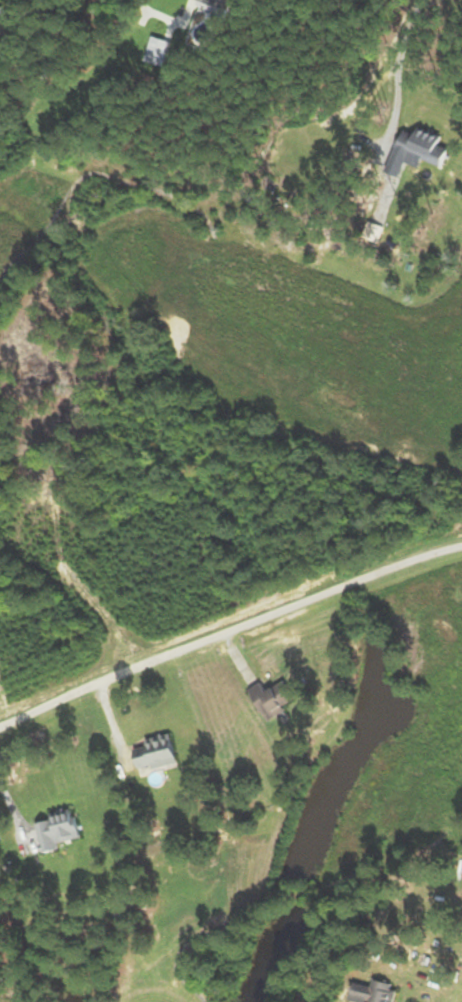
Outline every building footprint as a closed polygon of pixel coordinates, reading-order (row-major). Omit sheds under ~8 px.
[(191,9),(232,9),(232,0),(191,0),(191,9)] [(165,67),(172,43),(153,38),(146,62),(165,67)] [(423,155),(424,144),(402,141),(401,152),(423,155)] [(298,704),(287,682),(267,692),(263,683),(251,689),(267,720),(298,704)] [(146,740),(147,748),(135,750),(140,774),(179,765),(172,735),(146,740)] [(61,851),(59,845),(81,840),(75,813),(37,821),(44,855),(61,851)] [(398,986),(374,981),(372,989),(357,986),(353,1001),(395,1001),(398,986)]
